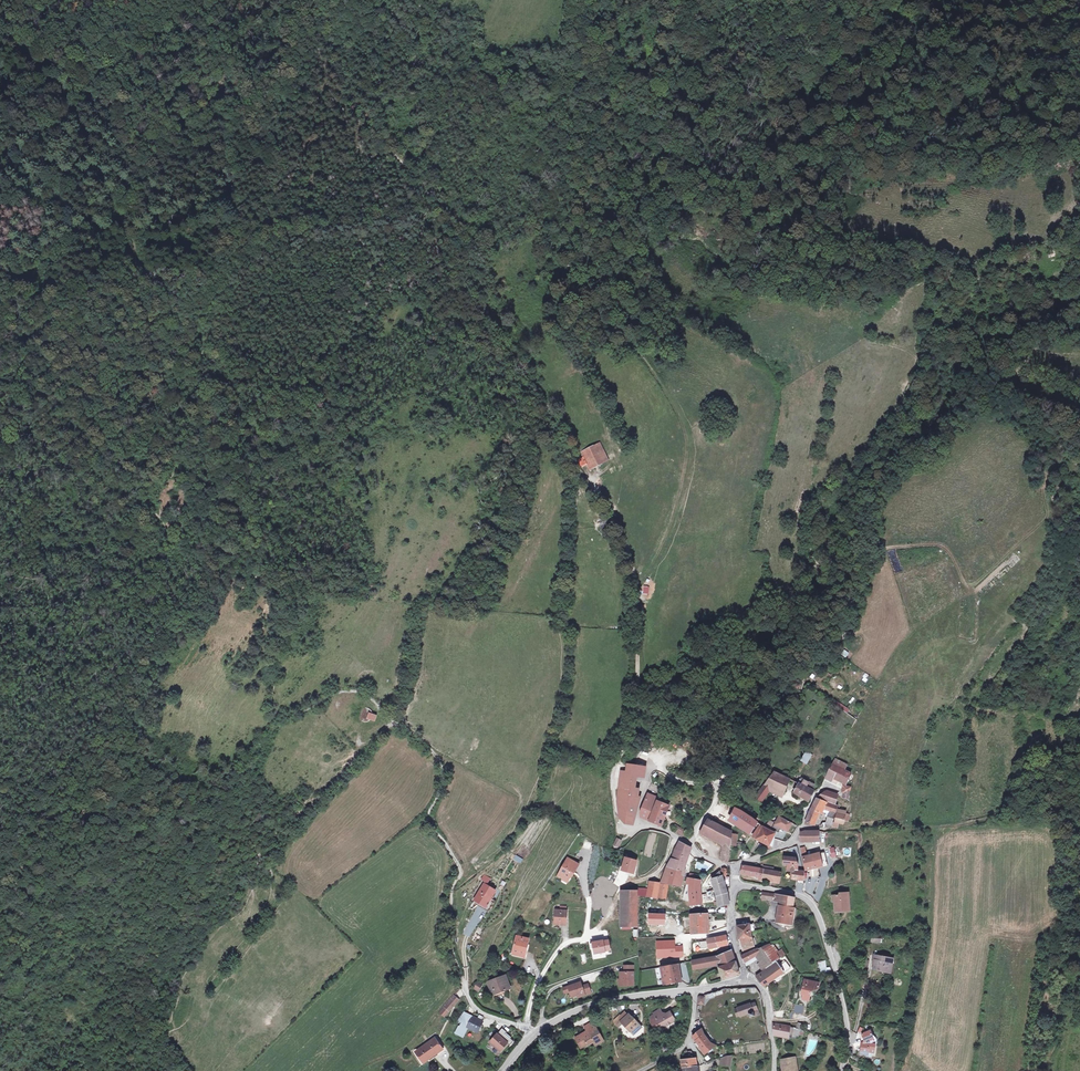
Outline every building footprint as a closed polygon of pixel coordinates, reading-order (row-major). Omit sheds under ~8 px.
[(1032,254),(1024,258),(1026,263),(1034,258),(1032,254)] [(600,443),(580,452),(582,457),(586,464),(589,471),(609,462),(600,443)] [(586,464),(582,457),(576,460),(580,467),(586,464)] [(608,525),(600,527),(602,537),(611,536),(608,525)] [(841,654),(846,658),(850,653),(845,649),(841,654)] [(835,701),(833,705),(847,713),(850,709),(835,701)] [(805,751),(800,761),(807,765),(813,755),(805,751)] [(831,766),(842,772),(845,767),(834,760),(831,766)] [(635,787),(637,782),(639,772),(648,774),(650,766),(634,763),(632,770),(627,769),(626,775),(621,797),(623,815),(627,821),(633,822),(642,796),(638,795),(640,788),(635,787)] [(842,772),(831,766),(827,774),(838,781),(837,782),(844,786),(849,777),(842,772)] [(774,785),(785,793),(793,780),(775,771),(757,797),(763,800),(774,785)] [(794,793),(807,801),(813,792),(811,790),(814,785),(808,781),(807,783),(804,781),(805,780),(802,778),(794,793)] [(820,796),(836,803),(839,795),(825,791),(820,796)] [(661,798),(651,793),(644,810),(643,815),(662,825),(671,807),(660,801),(661,798)] [(821,807),(825,801),(818,798),(805,821),(813,825),(821,807)] [(838,806),(825,801),(821,807),(830,811),(825,823),(832,825),(838,806)] [(738,809),(732,821),(751,833),(756,826),(758,827),(761,823),(738,809)] [(848,820),(850,815),(846,814),(846,812),(842,811),(842,815),(837,814),(833,827),(836,827),(837,822),(843,823),(844,820),(848,820)] [(791,824),(779,816),(774,824),(786,831),(791,824)] [(720,840),(731,846),(732,831),(709,819),(702,830),(720,840)] [(774,846),(776,837),(775,837),(778,833),(761,823),(758,827),(759,828),(762,829),(760,834),(758,833),(756,836),(758,838),(757,839),(771,845),(774,846)] [(682,836),(685,829),(675,825),(672,831),(682,836)] [(762,829),(759,828),(754,836),(758,838),(756,836),(758,833),(760,834),(762,829)] [(806,831),(801,832),(801,841),(819,841),(819,832),(806,831)] [(732,846),(731,846),(720,840),(723,861),(731,862),(732,846)] [(675,852),(688,856),(689,853),(691,853),(692,847),(681,841),(675,852)] [(801,847),(804,857),(809,856),(806,845),(801,847)] [(675,852),(668,867),(686,875),(687,870),(684,869),(688,856),(675,852)] [(827,852),(819,853),(820,856),(809,858),(809,856),(804,857),(808,871),(830,865),(827,852)] [(640,860),(629,856),(624,867),(635,872),(640,860)] [(559,874),(565,877),(565,876),(570,879),(575,870),(576,871),(580,863),(569,857),(559,874)] [(797,858),(786,857),(785,864),(789,865),(788,871),(793,872),(792,879),(805,881),(806,872),(799,869),(799,863),(797,858)] [(760,878),(762,868),(760,868),(745,865),(743,874),(754,876),(754,878),(760,880),(760,878)] [(683,886),(686,875),(668,867),(664,875),(678,879),(676,885),(683,886)] [(762,868),(760,878),(774,881),(776,871),(774,871),(772,870),(769,869),(765,869),(762,868)] [(720,906),(724,905),(724,900),(730,899),(729,893),(724,876),(722,876),(721,871),(717,875),(717,878),(713,879),(718,897),(719,901),(717,901),(716,901),(716,905),(719,905),(720,906)] [(783,872),(776,871),(774,881),(781,882),(783,872)] [(480,880),(488,884),(491,878),(483,874),(480,880)] [(678,879),(664,875),(662,882),(676,885),(678,879)] [(696,879),(692,879),(690,878),(689,878),(685,894),(685,900),(692,901),(693,904),(716,901),(717,901),(714,890),(710,892),(710,894),(701,895),(700,889),(701,881),(702,881),(702,880),(696,879)] [(659,896),(661,882),(650,881),(649,896),(659,896)] [(477,899),(488,906),(492,900),(491,900),(497,889),(486,883),(477,899)] [(621,891),(621,900),(621,927),(637,927),(636,900),(636,891),(621,891)] [(842,907),(849,907),(849,893),(842,893),(842,895),(833,896),(834,901),(836,901),(836,911),(841,911),(842,907)] [(782,906),(794,908),(796,898),(783,896),(782,901),(782,906)] [(779,924),(791,927),(794,909),(794,908),(782,906),(779,923),(779,924)] [(562,909),(557,909),(556,923),(566,924),(567,914),(568,914),(569,909),(567,909),(562,909)] [(711,925),(711,920),(708,920),(709,913),(694,913),(694,932),(709,932),(709,925),(711,925)] [(739,926),(740,934),(752,933),(752,928),(754,928),(753,924),(739,926)] [(753,938),(752,933),(740,934),(740,940),(742,939),(745,952),(756,948),(753,938)] [(515,952),(527,955),(532,937),(519,935),(515,952)] [(709,939),(711,947),(729,943),(727,935),(709,939)] [(600,941),(591,943),(592,948),(594,947),(595,953),(606,951),(606,950),(611,949),(609,940),(604,940),(600,940),(600,941)] [(703,949),(711,947),(709,940),(702,942),(703,949)] [(676,941),(659,941),(659,949),(662,949),(663,957),(685,956),(684,947),(677,948),(676,941)] [(746,962),(758,957),(763,954),(772,966),(778,962),(782,959),(772,944),(743,955),(746,962)] [(719,956),(716,957),(719,964),(719,967),(718,968),(719,971),(721,970),(723,978),(740,973),(733,951),(719,956)] [(761,965),(765,970),(772,966),(763,954),(758,957),(760,960),(762,964),(761,965)] [(875,970),(890,973),(891,963),(889,963),(890,958),(877,956),(875,970)] [(707,964),(696,966),(696,969),(719,964),(716,957),(706,958),(707,964)] [(748,966),(760,960),(758,957),(746,962),(748,966)] [(772,966),(765,970),(765,971),(758,976),(760,978),(758,979),(765,986),(784,973),(785,973),(791,969),(786,960),(780,964),(778,962),(772,966)] [(831,972),(830,967),(826,967),(826,960),(818,961),(819,973),(831,972)] [(666,984),(684,981),(680,964),(663,967),(666,984)] [(621,979),(621,980),(623,980),(623,985),(634,986),(635,966),(626,966),(625,971),(627,971),(626,972),(621,972),(621,979)] [(489,983),(492,991),(494,990),(495,991),(496,994),(511,988),(506,976),(489,983)] [(484,983),(479,980),(476,986),(480,989),(484,983)] [(805,987),(803,986),(801,994),(803,994),(802,999),(809,1001),(811,992),(818,990),(820,983),(807,980),(805,987)] [(581,984),(568,988),(569,992),(571,998),(576,997),(577,999),(590,995),(588,986),(583,988),(584,989),(582,989),(581,984)] [(455,996),(444,1006),(446,1008),(450,1012),(460,1002),(455,996)] [(737,1007),(734,1008),(736,1016),(739,1015),(748,1013),(749,1018),(759,1015),(755,1003),(751,1004),(750,1003),(737,1006),(737,1007)] [(791,1012),(802,1015),(804,1007),(794,1004),(791,1012)] [(450,1012),(446,1008),(440,1013),(445,1017),(450,1012)] [(659,1008),(652,1012),(653,1014),(650,1016),(650,1021),(654,1027),(663,1021),(664,1022),(665,1024),(673,1019),(673,1016),(669,1009),(664,1013),(662,1012),(659,1008)] [(484,1022),(465,1012),(459,1021),(463,1022),(460,1027),(459,1026),(456,1033),(464,1037),(469,1028),(479,1033),(484,1022)] [(618,1025),(621,1022),(626,1027),(626,1026),(633,1033),(641,1026),(632,1017),(632,1018),(629,1014),(627,1015),(623,1019),(620,1016),(615,1021),(618,1025)] [(574,1040),(581,1050),(592,1043),(594,1046),(602,1041),(590,1023),(582,1028),(585,1032),(587,1036),(583,1039),(580,1036),(574,1040)] [(803,1035),(803,1031),(799,1029),(773,1024),(774,1034),(796,1039),(797,1037),(799,1037),(799,1035),(803,1035)] [(498,1034),(497,1034),(490,1043),(501,1052),(508,1043),(511,1045),(514,1041),(507,1035),(507,1036),(505,1034),(507,1032),(503,1028),(498,1034)] [(706,1033),(705,1028),(694,1036),(698,1041),(699,1041),(702,1045),(701,1045),(705,1051),(708,1048),(711,1051),(718,1045),(713,1042),(706,1033)] [(865,1043),(864,1043),(864,1048),(863,1048),(862,1056),(867,1056),(868,1053),(873,1053),(875,1053),(876,1045),(870,1044),(870,1040),(873,1039),(870,1032),(861,1036),(865,1043)] [(416,1053),(425,1063),(430,1059),(428,1058),(435,1052),(437,1054),(442,1049),(434,1039),(416,1053)] [(683,1059),(684,1067),(698,1066),(699,1065),(698,1058),(693,1051),(689,1051),(690,1059),(683,1059)] [(723,1065),(729,1067),(731,1057),(730,1057),(724,1059),(723,1065)] [(782,1060),(784,1070),(798,1070),(795,1058),(782,1060)]
